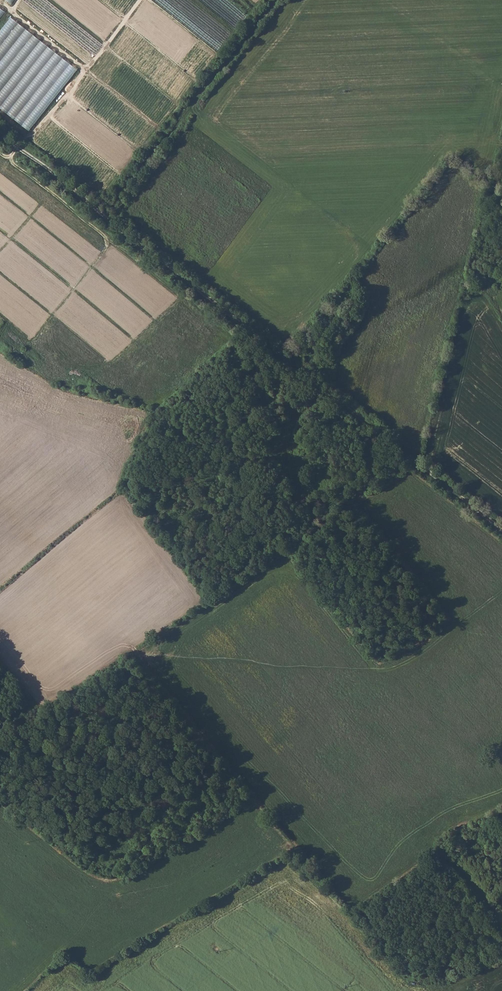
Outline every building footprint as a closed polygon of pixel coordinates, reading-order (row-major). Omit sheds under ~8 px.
[(78,66),(8,18),(0,29),(0,106),(33,130),(78,66)]
